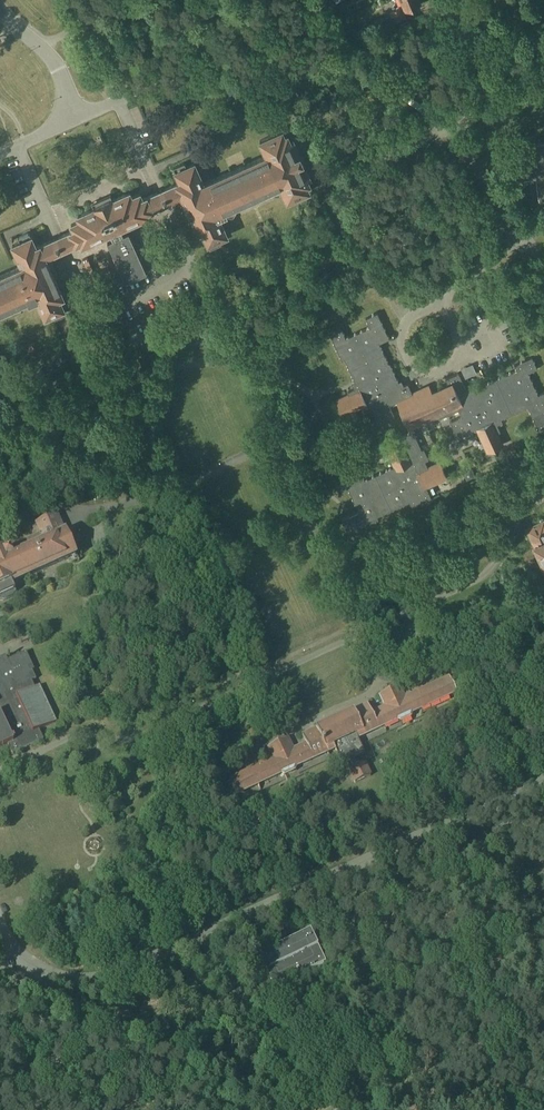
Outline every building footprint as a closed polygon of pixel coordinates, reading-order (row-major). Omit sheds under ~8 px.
[(406,11),(421,4),(419,0),(401,0),(406,11)] [(267,155),(204,183),(195,162),(187,166),(185,161),(173,166),(180,181),(176,183),(143,198),(141,193),(132,196),(130,191),(113,199),(112,197),(94,206),(95,207),(77,215),(80,220),(71,224),(74,230),(40,245),(37,246),(30,231),(19,236),(21,241),(13,244),(22,266),(0,276),(0,310),(17,303),(17,304),(29,299),(30,302),(37,299),(45,317),(53,314),(55,318),(66,313),(60,298),(64,296),(46,257),(65,249),(80,242),(81,246),(110,233),(113,238),(108,241),(126,281),(147,271),(129,231),(124,234),(121,228),(150,215),(148,211),(182,196),(200,235),(204,233),(210,248),(221,243),(220,238),(229,234),(221,215),(227,212),(226,209),(237,204),(237,203),(269,188),(269,190),(280,185),(287,200),(310,190),(307,185),(310,183),(308,178),(310,176),(293,139),(290,140),(288,134),(285,136),(283,130),(260,140),(267,155)] [(536,143),(537,153),(509,157),(512,181),(536,178),(540,201),(543,201),(543,142),(536,143)] [(331,334),(342,360),(347,358),(347,360),(346,360),(358,387),(348,391),(349,394),(337,399),(344,414),(350,412),(356,409),(355,406),(372,399),(377,409),(374,411),(374,412),(376,417),(379,424),(386,421),(385,420),(391,417),(394,416),(390,405),(399,401),(403,410),(399,412),(402,420),(405,419),(410,429),(409,433),(399,437),(400,440),(386,446),(390,455),(394,454),(399,466),(395,467),(395,466),(389,469),(365,479),(361,470),(335,481),(340,493),(349,489),(360,513),(351,517),(350,515),(343,519),(348,532),(379,519),(377,516),(410,501),(412,506),(425,500),(432,497),(431,497),(428,489),(427,490),(425,485),(424,484),(425,483),(434,480),(435,483),(447,477),(440,462),(428,467),(425,460),(429,459),(425,449),(424,448),(422,449),(415,434),(419,424),(425,422),(440,415),(441,417),(459,409),(462,416),(450,421),(455,430),(454,430),(457,437),(464,434),(463,433),(469,431),(468,428),(479,423),(485,437),(482,439),(488,451),(494,448),(503,444),(498,433),(501,431),(498,424),(503,422),(502,418),(529,406),(533,416),(539,431),(543,428),(543,392),(538,394),(529,372),(538,368),(533,356),(515,364),(517,370),(514,371),(488,383),(484,385),(483,383),(472,388),(471,385),(466,387),(459,372),(446,378),(449,387),(433,394),(431,388),(425,391),(423,388),(419,390),(413,393),(408,383),(404,385),(402,380),(398,381),(390,362),(389,363),(380,343),(389,338),(378,312),(366,317),(370,327),(346,338),(342,329),(331,334)] [(37,348),(32,345),(27,352),(32,355),(37,348)] [(465,375),(475,371),(472,364),(462,369),(465,375)] [(543,490),(543,486),(542,481),(529,488),(533,495),(543,490)] [(3,602),(13,597),(15,593),(12,586),(77,556),(69,540),(67,540),(56,515),(37,524),(41,536),(0,554),(0,601),(3,602)] [(543,522),(528,529),(543,563),(543,523),(543,522)] [(17,633),(19,637),(21,644),(30,640),(25,629),(17,633)] [(8,746),(12,756),(44,741),(39,731),(55,724),(38,688),(35,689),(32,682),(36,680),(25,656),(0,668),(0,749),(8,746)] [(414,713),(425,708),(457,693),(450,678),(424,690),(423,689),(412,694),(413,695),(404,699),(399,687),(380,696),(386,708),(372,714),(368,706),(303,736),(306,745),(293,751),(287,739),(267,749),(273,761),(266,764),(265,762),(255,767),(256,769),(230,781),(236,796),(279,776),(282,777),(296,771),(297,767),(335,749),(342,764),(350,760),(354,768),(349,771),(355,784),(371,777),(365,763),(358,766),(354,758),(364,753),(357,739),(395,722),(398,723),(412,716),(414,713)] [(274,988),(275,987),(326,963),(311,931),(259,956),(274,988)]
